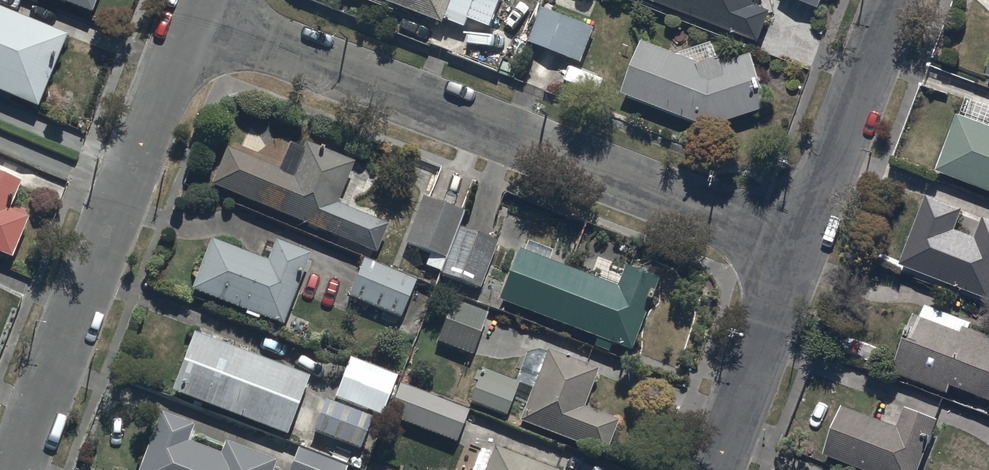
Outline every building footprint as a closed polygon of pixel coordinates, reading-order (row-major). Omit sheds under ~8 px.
[(94,12),(99,0),(62,0),(94,12)] [(502,0),(370,0),(390,8),(393,1),(447,21),(448,18),(467,25),(470,18),(493,26),(502,0)] [(761,41),(773,9),(759,4),(761,0),(656,0),(761,41)] [(40,106),(69,33),(0,5),(0,90),(40,106)] [(544,7),(532,40),(584,60),(597,27),(544,7)] [(643,39),(622,92),(710,127),(772,106),(753,53),(728,62),(725,53),(719,55),(714,39),(677,51),(643,39)] [(597,73),(567,61),(562,75),(592,87),(597,73)] [(938,169),(988,189),(988,123),(960,112),(938,169)] [(226,144),(210,183),(378,253),(390,224),(339,203),(356,161),(307,140),(304,149),(292,144),(282,168),(226,144)] [(12,256),(29,215),(11,208),(22,181),(0,172),(0,251),(12,256)] [(902,264),(988,298),(988,217),(985,215),(977,235),(957,228),(965,208),(929,194),(902,264)] [(462,209),(423,196),(407,244),(431,252),(426,266),(441,271),(462,209)] [(497,238),(460,225),(443,273),(481,286),(497,238)] [(262,315),(285,323),(312,252),(277,239),(269,260),(213,238),(193,290),(247,310),(246,314),(260,319),(262,315)] [(518,247),(498,298),(598,336),(594,345),(609,351),(613,342),(633,350),(661,278),(626,265),(618,285),(518,247)] [(418,279),(365,258),(350,296),(403,317),(418,279)] [(489,311),(453,298),(437,341),(474,354),(489,311)] [(971,329),(973,321),(927,305),(924,315),(917,312),(896,374),(950,392),(953,384),(988,396),(988,335),(971,329)] [(193,330),(171,388),(289,434),(311,376),(193,330)] [(530,389),(519,421),(606,453),(618,420),(584,407),(599,368),(546,349),(545,352),(537,349),(527,351),(516,380),(483,368),(471,401),(507,415),(518,384),(530,389)] [(334,399),(374,413),(384,417),(398,380),(400,375),(349,356),(334,399)] [(398,380),(384,417),(459,445),(473,407),(398,380)] [(374,413),(334,399),(327,396),(315,429),(361,447),(374,413)] [(826,453),(844,460),(841,468),(847,469),(923,469),(942,418),(907,405),(900,425),(844,404),(826,453)] [(136,469),(274,469),(277,460),(227,441),(223,452),(190,439),(195,425),(159,411),(136,469)] [(483,469),(559,469),(492,445),(483,469)] [(350,465),(300,446),(291,469),(348,469),(350,465)]
